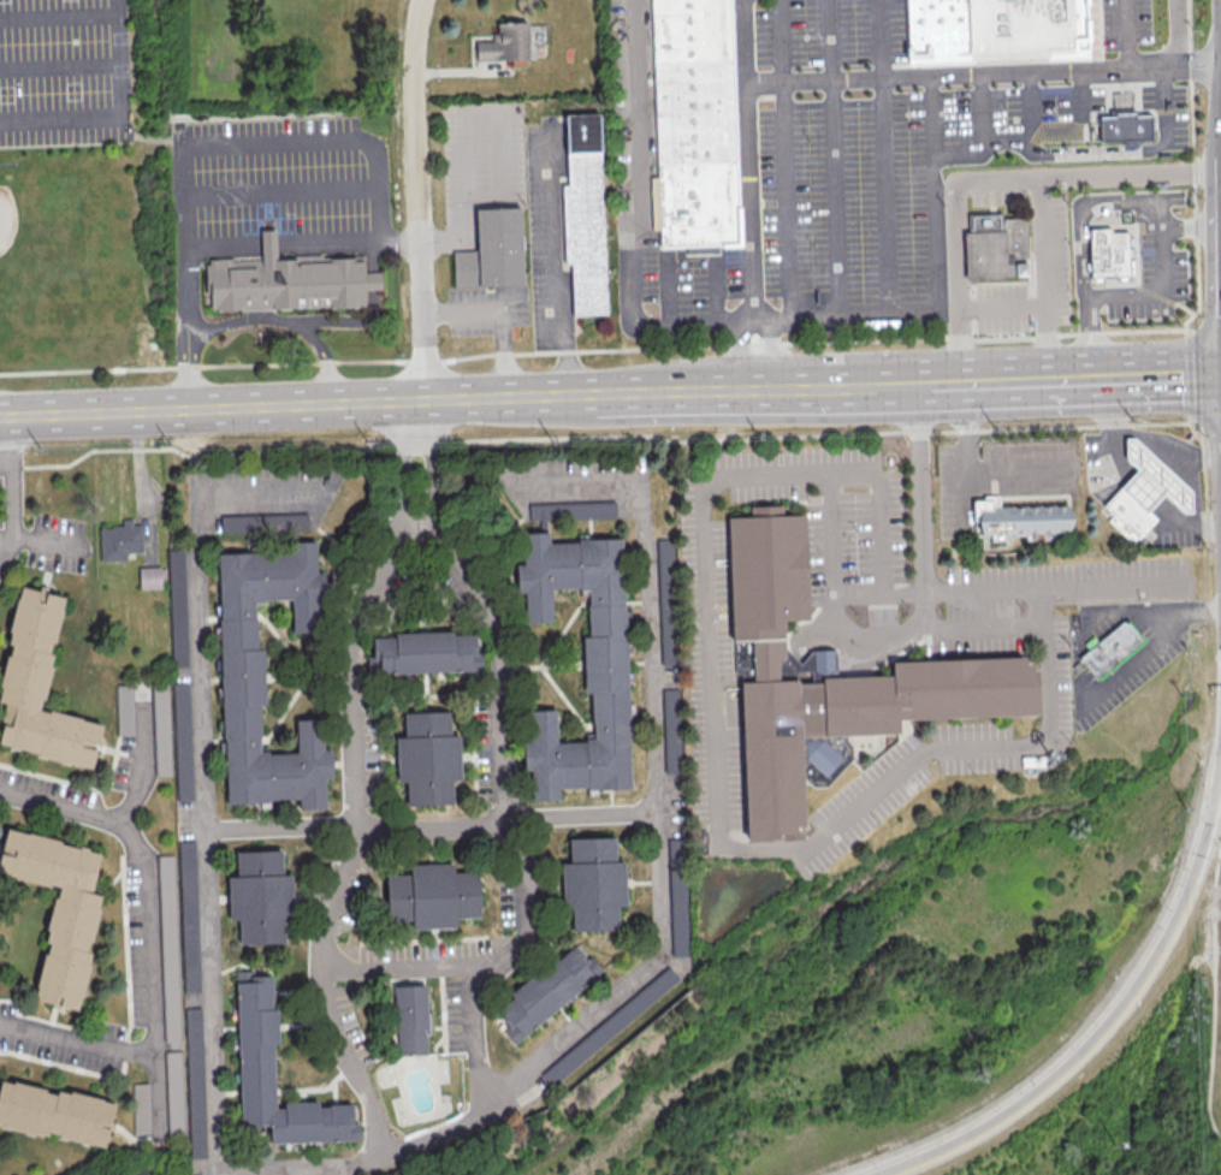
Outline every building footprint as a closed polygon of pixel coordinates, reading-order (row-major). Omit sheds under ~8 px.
[(656,242),(650,0),(729,0),(740,235),(735,242),(656,242)] [(911,60),(909,0),(1086,0),(1087,53),(914,60),(911,60)] [(528,59),(527,21),(496,22),(496,33),(493,33),(493,40),(475,40),(475,60),(528,59)] [(1101,141),(1100,118),(1115,118),(1115,114),(1136,113),(1136,117),(1150,117),(1150,140),(1101,141)] [(563,186),(569,186),(567,121),(563,121),(563,117),(601,115),(609,316),(575,318),(573,272),(565,272),(563,186)] [(480,254),(479,212),(522,209),(524,285),(455,287),(454,255),(480,254)] [(967,235),(973,235),(972,218),(1001,216),(1001,224),(1004,224),(1004,220),(1027,220),(1029,277),(1002,278),(1002,281),(985,281),(985,279),(968,280),(967,235)] [(1092,230),(1132,229),(1133,283),(1106,284),(1093,284),(1092,230)] [(208,262),(233,261),(233,272),(263,271),(262,247),(262,232),(277,231),(277,247),(278,262),(295,261),(295,265),(332,263),(331,261),(352,260),(352,263),(363,262),(364,275),(381,274),(383,290),(367,290),(367,307),(339,308),(221,311),(221,305),(213,305),(212,295),(209,295),(208,262)] [(1134,439),(1191,493),(1192,512),(1185,512),(1164,493),(1148,510),(1124,487),(1139,470),(1127,458),(1126,439),(1134,439)] [(1104,508),(1124,487),(1148,510),(1160,522),(1137,546),(1109,520),(1113,516),(1104,508)] [(1072,540),(1025,541),(1025,536),(1007,536),(1007,542),(992,542),(992,536),(980,536),(980,528),(973,528),(972,500),(992,500),(992,497),(1001,495),(1001,508),(1071,506),(1072,540)] [(615,501),(568,502),(569,519),(615,517),(615,501)] [(558,502),(528,503),(529,519),(559,518),(558,502)] [(800,737),(898,732),(897,721),(1035,713),(1032,659),(1014,655),(890,662),(891,674),(833,677),(832,649),(806,650),(804,658),(784,654),(782,620),(809,619),(803,513),(781,515),(781,504),(750,505),(747,515),(725,517),(732,641),(750,640),(753,681),(738,681),(747,840),(778,838),(779,834),(792,833),(794,825),(805,825),(800,737)] [(225,803),(271,802),(270,799),(298,799),(298,809),(325,808),(324,778),(332,777),(331,748),(324,749),(323,718),(295,719),(296,751),(260,753),(259,706),(262,706),(258,600),(291,599),(292,631),(322,630),(319,540),(297,541),(297,529),(307,529),(307,512),(220,515),(221,534),(287,531),(288,550),(217,553),(225,803)] [(141,522),(122,522),(122,526),(99,526),(100,561),(126,560),(126,551),(142,551),(141,522)] [(622,539),(548,541),(548,532),(522,532),(523,563),(515,563),(516,591),(524,591),(525,622),(551,622),(550,589),(586,588),(588,636),(582,636),(583,692),(590,692),(592,740),(556,741),(555,709),(528,710),(529,742),(522,742),(523,770),(530,770),(531,800),(558,799),(558,789),(629,787),(622,539)] [(169,549),(171,666),(186,666),(183,549),(169,549)] [(138,567),(139,589),(164,588),(163,566),(138,567)] [(64,595),(39,590),(18,585),(6,644),(7,645),(0,681),(0,702),(14,705),(10,725),(1,723),(0,729),(0,748),(92,766),(101,722),(40,709),(64,595)] [(1079,658),(1089,649),(1085,645),(1096,636),(1100,641),(1126,618),(1145,642),(1100,681),(1079,658)] [(480,671),(480,632),(369,634),(369,673),(480,671)] [(117,735),(132,734),(131,683),(116,684),(117,735)] [(169,684),(153,684),(155,775),(170,775),(169,684)] [(403,712),(404,736),(396,737),(397,782),(406,781),(406,805),(452,804),(452,780),(460,779),(459,734),(450,734),(449,710),(403,712)] [(4,829),(0,849),(0,875),(55,886),(44,942),(45,942),(33,1000),(79,1010),(90,952),(89,952),(100,894),(91,893),(100,848),(4,829)] [(568,838),(569,862),(561,862),(562,907),(571,907),(571,931),(617,930),(617,906),(625,906),(624,860),(615,861),(614,837),(568,838)] [(291,943),(290,874),(282,874),(281,850),(235,851),(236,875),(227,876),(228,920),(238,919),(238,944),(291,943)] [(174,854),(158,855),(163,1042),(180,1041),(174,854)] [(480,917),(478,870),(454,871),(454,862),(409,864),(410,873),(385,874),(387,921),(411,920),(411,929),(455,927),(455,918),(480,917)] [(513,1043),(603,970),(590,955),(585,958),(573,943),(492,1009),(502,1021),(498,1024),(513,1043)] [(359,1140),(358,1122),(353,1122),(352,1104),(317,1105),(317,1102),(274,1104),(273,1044),(279,1043),(277,1008),(273,1008),(271,974),(253,975),(253,969),(235,970),(240,1131),(267,1130),(267,1143),(359,1140)] [(680,981),(671,969),(540,1071),(548,1083),(680,981)] [(426,986),(429,1055),(399,1055),(396,987),(426,986)] [(184,1135),(182,1050),(165,1051),(168,1135),(184,1135)] [(107,1145),(114,1100),(0,1081),(0,1127),(107,1145)] [(134,1135),(149,1135),(147,1082),(132,1083),(134,1135)]
